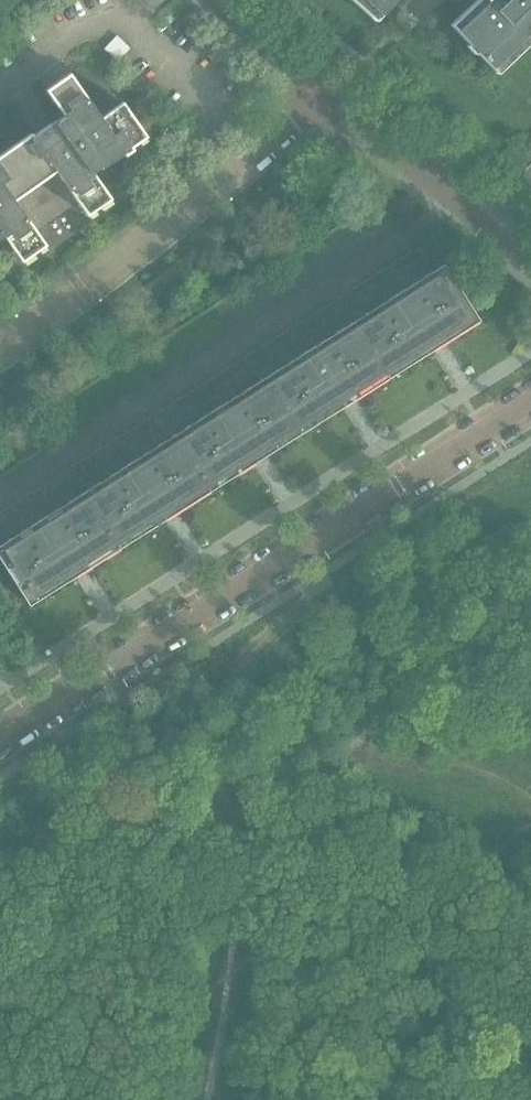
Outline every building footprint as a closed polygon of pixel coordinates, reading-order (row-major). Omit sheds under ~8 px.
[(377,20),(395,0),(355,0),(377,20)] [(450,25),(469,45),(470,44),(477,51),(476,52),(495,72),(518,50),(514,46),(530,30),(530,0),(477,0),(450,25)] [(117,36),(104,50),(118,63),(131,48),(117,36)] [(510,68),(530,85),(530,48),(510,68)] [(141,129),(127,110),(122,102),(100,117),(87,98),(76,84),(64,92),(65,94),(54,102),(64,117),(57,122),(92,172),(118,154),(120,156),(124,152),(123,150),(141,137),(137,132),(141,129)] [(92,172),(57,122),(38,136),(36,133),(33,136),(31,133),(0,155),(0,231),(3,235),(14,251),(38,235),(27,218),(68,189),(79,206),(103,189),(92,172)] [(474,317),(441,266),(427,242),(407,255),(422,278),(408,287),(396,295),(428,347),(474,317)] [(422,278),(407,255),(393,264),(408,287),(422,278)] [(408,287),(393,264),(380,272),(395,296),(396,295),(408,287)] [(395,296),(380,272),(369,279),(384,303),(395,296)] [(384,303),(369,279),(355,288),(370,312),(384,303)] [(370,312),(355,288),(336,300),(351,323),(370,312)] [(428,347),(396,295),(395,296),(384,303),(370,312),(351,323),(383,375),(428,347)] [(351,323),(336,300),(320,310),(335,334),(351,323)] [(335,334),(320,310),(305,319),(320,343),(335,334)] [(320,343),(305,319),(293,327),(308,351),(320,343)] [(335,334),(320,343),(308,351),(340,402),(383,375),(351,323),(335,334)] [(340,402),(308,351),(296,358),(281,367),(263,379),(296,430),(340,402)] [(78,427),(62,401),(50,410),(66,435),(78,427)] [(250,459),(218,407),(206,415),(192,424),(174,435),(206,487),(250,459)] [(66,435),(50,410),(37,418),(53,443),(66,435)] [(174,435),(159,412),(142,423),(157,446),(174,435)] [(53,443),(37,418),(24,426),(40,451),(53,443)] [(157,446),(142,423),(127,432),(142,456),(157,446)] [(40,451),(24,426),(11,434),(27,459),(40,451)] [(142,456),(127,432),(115,440),(130,463),(131,462),(142,456)] [(157,446),(142,456),(131,462),(163,514),(206,487),(174,435),(157,446)] [(130,463),(115,440),(103,447),(118,471),(130,463)] [(0,444),(0,472),(2,475),(14,467),(0,444)] [(118,471),(103,447),(88,457),(103,480),(118,471)] [(103,480),(88,457),(71,467),(86,491),(103,480)] [(118,471),(103,480),(86,491),(118,542),(163,514),(131,462),(130,463),(118,471)] [(86,491),(71,467),(54,478),(68,502),(86,491)] [(68,502),(54,478),(38,488),(53,512),(68,502)] [(53,512),(38,488),(26,496),(41,519),(42,519),(53,512)] [(68,502),(53,512),(42,519),(74,570),(118,542),(86,491),(68,502)] [(41,519),(26,496),(14,504),(29,527),(41,519)] [(14,504),(0,513),(14,536),(29,527),(14,504)] [(0,513),(0,545),(14,536),(0,513)] [(14,536),(0,545),(0,557),(27,600),(74,570),(42,519),(41,519),(29,527),(14,536)]
